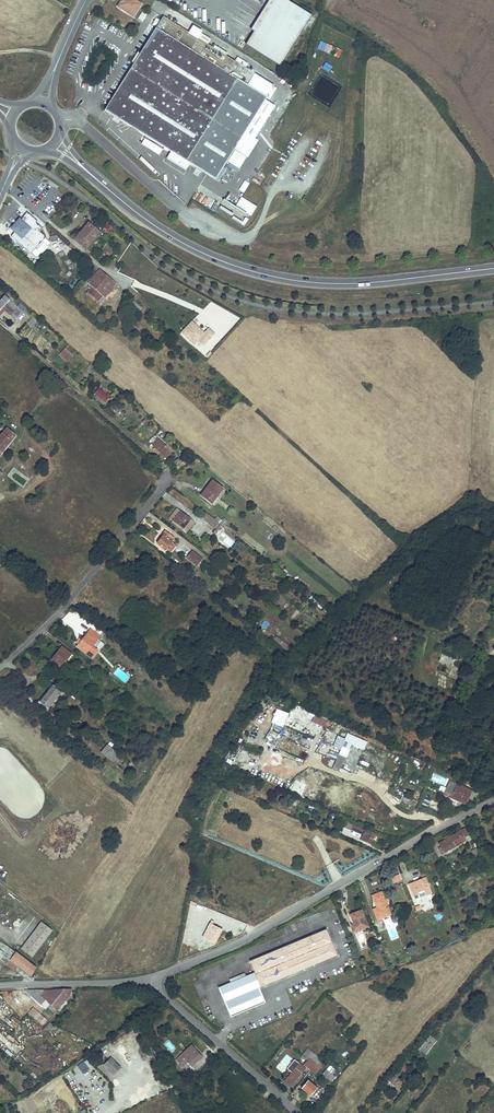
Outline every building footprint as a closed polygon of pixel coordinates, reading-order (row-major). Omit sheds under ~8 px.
[(137,0),(118,0),(116,4),(131,14),(139,1),(137,0)] [(312,15),(289,0),(272,0),(273,1),(246,44),(280,66),(312,15)] [(141,8),(136,16),(140,19),(145,11),(141,8)] [(196,36),(162,14),(140,49),(137,48),(132,57),(134,58),(131,62),(104,105),(103,107),(167,148),(162,155),(181,167),(185,161),(198,169),(211,177),(241,131),(250,138),(272,105),(262,99),(271,84),(242,66),(233,60),(206,42),(209,38),(199,31),(196,36)] [(317,50),(339,58),(342,50),(320,42),(317,50)] [(235,56),(233,60),(242,66),(245,62),(235,56)] [(330,73),(332,66),(324,63),(322,70),(330,73)] [(241,131),(230,147),(240,153),(250,138),(241,131)] [(243,194),(249,184),(244,181),(238,191),(243,194)] [(250,217),(256,208),(241,198),(235,207),(250,217)] [(31,228),(20,217),(10,227),(22,238),(31,228)] [(93,225),(89,221),(74,239),(87,249),(101,232),(98,229),(93,225)] [(115,228),(108,223),(105,227),(112,232),(115,228)] [(92,286),(88,290),(97,300),(102,295),(104,297),(116,284),(100,269),(92,277),(90,276),(86,280),(92,286)] [(97,300),(88,290),(86,292),(95,302),(97,300)] [(27,315),(9,299),(0,308),(0,315),(1,317),(6,312),(19,324),(27,315)] [(144,309),(135,301),(130,307),(139,315),(144,309)] [(121,317),(116,322),(120,326),(125,321),(121,317)] [(38,318),(34,322),(39,327),(43,323),(38,318)] [(44,331),(47,326),(43,323),(39,327),(44,331)] [(184,337),(195,325),(192,323),(181,334),(184,337)] [(204,346),(214,334),(208,329),(204,334),(195,325),(184,337),(194,345),(198,341),(204,346)] [(65,351),(63,349),(62,352),(71,359),(72,357),(67,353),(65,351)] [(71,359),(62,352),(59,355),(68,363),(71,359)] [(95,392),(106,402),(112,396),(108,393),(106,395),(98,388),(95,392)] [(106,402),(95,392),(92,395),(103,405),(106,402)] [(0,436),(0,455),(19,431),(11,425),(8,429),(7,428),(0,436)] [(166,456),(172,450),(158,437),(152,443),(155,446),(162,452),(166,456)] [(0,477),(0,482),(3,484),(8,477),(3,473),(0,477)] [(212,482),(201,497),(211,505),(222,491),(212,482)] [(169,519),(172,521),(180,511),(177,509),(169,519)] [(180,511),(172,521),(183,531),(191,520),(180,511)] [(201,518),(205,521),(210,515),(206,512),(201,518)] [(210,515),(205,521),(214,529),(217,531),(222,525),(215,520),(210,515)] [(218,516),(215,520),(222,525),(225,527),(229,522),(224,518),(222,520),(218,516)] [(195,523),(191,520),(183,531),(191,537),(196,532),(191,528),(195,523)] [(160,536),(162,537),(170,544),(169,543),(174,538),(165,530),(160,536)] [(162,537),(157,544),(166,551),(170,544),(162,537)] [(193,553),(187,560),(197,568),(203,560),(193,553)] [(324,605),(316,600),(314,602),(314,603),(321,609),(324,605)] [(326,618),(330,621),(336,615),(325,607),(323,610),(328,615),(326,618)] [(91,630),(78,647),(93,658),(99,651),(94,647),(101,638),(91,630)] [(276,636),(273,640),(290,652),(293,649),(276,636)] [(63,646),(52,660),(61,668),(72,654),(63,646)] [(136,660),(132,663),(138,668),(141,665),(136,660)] [(83,666),(79,671),(89,680),(93,674),(83,666)] [(113,673),(124,683),(129,677),(118,667),(113,673)] [(56,688),(43,703),(51,710),(61,696),(63,697),(65,695),(56,688)] [(288,713),(277,709),(272,722),(283,727),(288,713)] [(314,716),(312,721),(324,727),(327,722),(314,716)] [(349,733),(346,740),(350,742),(364,748),(367,741),(349,733)] [(342,746),(345,739),(338,736),(333,746),(340,749),(342,746)] [(342,746),(343,746),(347,748),(350,742),(346,740),(345,739),(342,746)] [(289,740),(285,750),(294,754),(304,758),(308,748),(289,740)] [(108,744),(101,752),(113,761),(116,758),(119,754),(108,744)] [(339,754),(334,765),(340,768),(349,749),(347,748),(343,746),(342,746),(340,749),(338,754),(339,754)] [(248,785),(245,791),(252,794),(256,786),(251,784),(252,781),(241,777),(239,781),(248,785)] [(278,784),(286,787),(289,781),(281,778),(278,784)] [(478,794),(449,781),(443,795),(465,806),(467,802),(472,805),(478,794)] [(397,784),(395,788),(405,793),(407,789),(397,784)] [(407,797),(405,801),(413,805),(415,801),(407,797)] [(425,797),(422,804),(428,807),(431,799),(425,797)] [(346,821),(343,828),(350,831),(351,830),(361,835),(362,834),(363,834),(360,841),(370,845),(372,840),(375,839),(376,837),(375,834),(364,829),(363,831),(361,830),(362,828),(346,821)] [(466,829),(451,838),(456,847),(467,842),(464,837),(469,835),(466,829)] [(456,847),(451,838),(445,841),(441,843),(443,848),(440,850),(442,854),(456,847)] [(471,852),(475,861),(480,859),(480,858),(482,857),(481,854),(479,855),(476,849),(471,852)] [(446,876),(451,874),(446,861),(440,864),(446,876)] [(400,881),(398,875),(390,878),(392,884),(400,881)] [(426,877),(409,883),(413,894),(417,893),(417,891),(424,889),(426,895),(431,893),(426,877)] [(374,908),(378,919),(390,914),(381,891),(374,894),(378,906),(375,907),(374,908)] [(378,906),(374,894),(370,896),(375,907),(378,906)] [(368,926),(362,910),(350,914),(354,924),(351,926),(353,932),(368,926)] [(210,921),(201,938),(214,944),(221,930),(212,925),(213,922),(210,921)] [(31,956),(51,930),(41,922),(20,948),(31,956)] [(339,958),(330,933),(253,960),(257,972),(221,985),(231,1014),(265,1001),(260,987),(339,958)] [(0,943),(0,947),(5,951),(0,957),(0,958),(7,963),(10,959),(18,966),(31,976),(35,968),(1,942),(0,943)] [(7,963),(6,964),(14,970),(18,966),(10,959),(7,963)] [(72,989),(24,989),(45,1007),(50,1002),(51,1003),(56,1009),(69,995),(72,989)] [(54,1012),(56,1009),(51,1003),(48,1006),(54,1012)] [(37,1019),(41,1014),(36,1010),(34,1013),(32,1015),(37,1019)] [(47,1019),(41,1014),(37,1019),(43,1024),(47,1019)] [(419,1048),(426,1054),(437,1040),(430,1035),(419,1048)] [(184,1057),(195,1046),(194,1044),(182,1055),(184,1057)] [(321,1055),(309,1045),(303,1053),(310,1059),(305,1065),(310,1069),(321,1055)] [(192,1064),(203,1054),(195,1046),(184,1057),(182,1055),(177,1060),(179,1062),(180,1060),(184,1065),(189,1061),(192,1064)] [(328,1060),(321,1055),(310,1069),(316,1075),(328,1060)] [(121,1068),(112,1057),(103,1064),(113,1075),(121,1068)] [(285,1081),(292,1086),(306,1068),(295,1059),(287,1068),(292,1072),(285,1081)] [(83,1061),(78,1066),(84,1074),(90,1069),(83,1061)] [(402,1071),(403,1072),(408,1066),(405,1063),(406,1062),(404,1061),(399,1068),(402,1071)] [(328,1070),(324,1075),(332,1081),(336,1077),(332,1074),(336,1070),(332,1067),(329,1071),(328,1070)] [(389,1080),(399,1088),(404,1082),(398,1077),(402,1071),(399,1068),(389,1080)] [(317,1088),(307,1079),(301,1086),(312,1095),(317,1088)]
